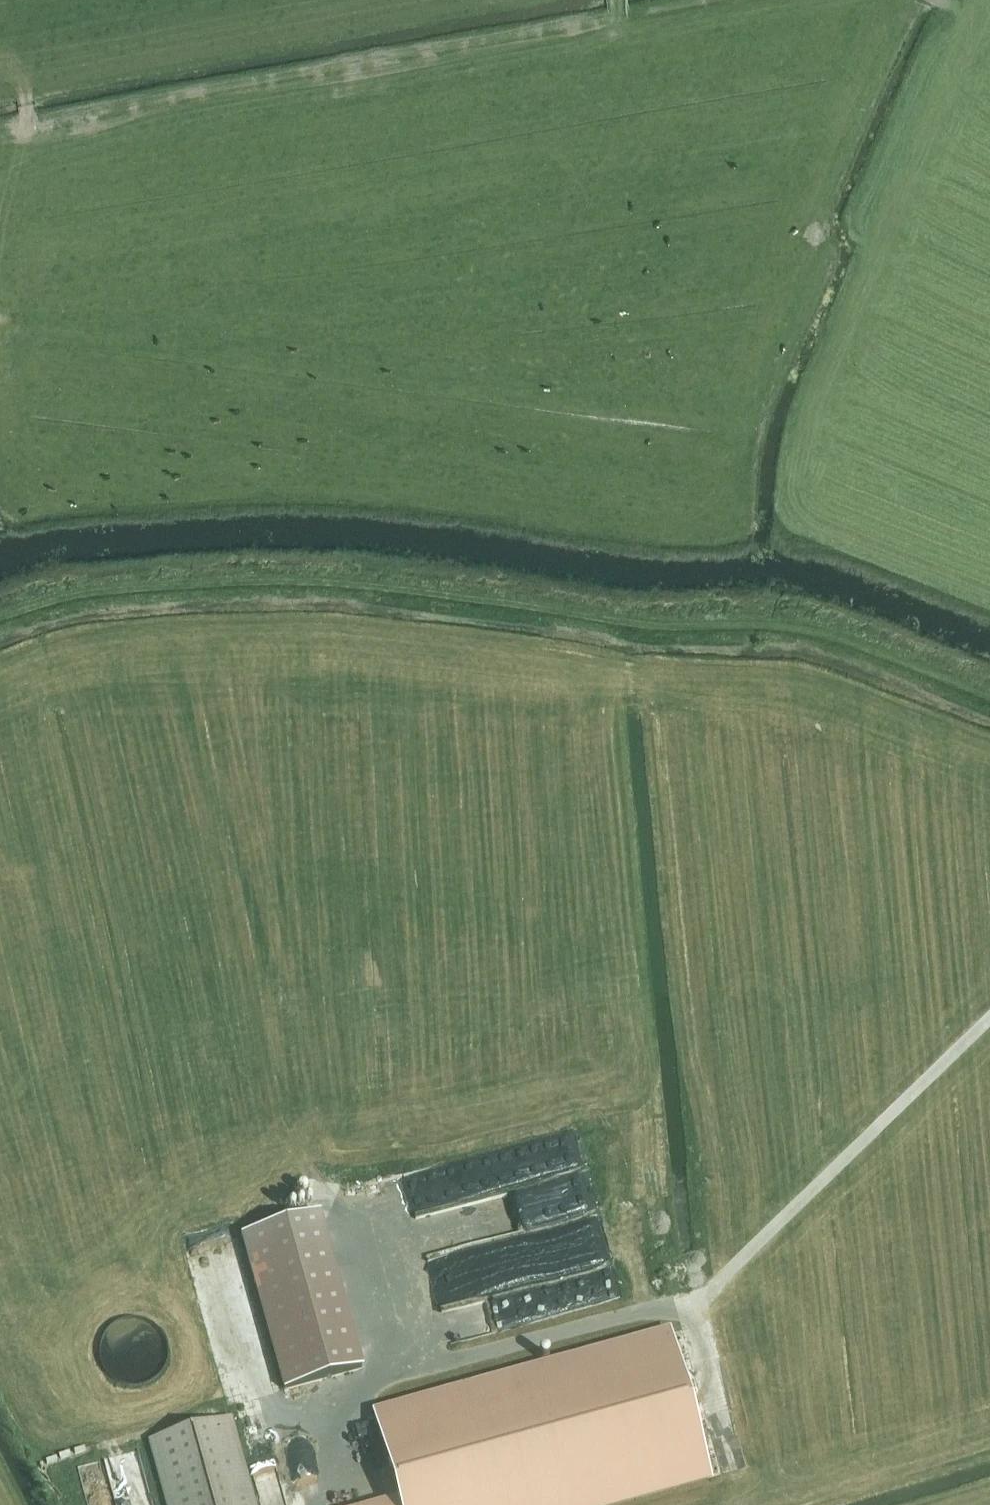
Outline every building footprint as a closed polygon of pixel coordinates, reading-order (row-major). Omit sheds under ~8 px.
[(414,1211),(476,1194),(466,1157),(404,1175),(414,1211)] [(320,1214),(242,1236),(285,1390),(363,1369),(320,1214)] [(464,1215),(465,1220),(450,1222),(453,1246),(480,1243),(477,1214),(464,1215)] [(491,1328),(622,1296),(614,1261),(483,1294),(491,1328)] [(373,1504),(608,1504),(711,1476),(671,1332),(374,1414),(398,1498),(373,1504)] [(233,1417),(150,1440),(167,1504),(257,1504),(233,1417)]
